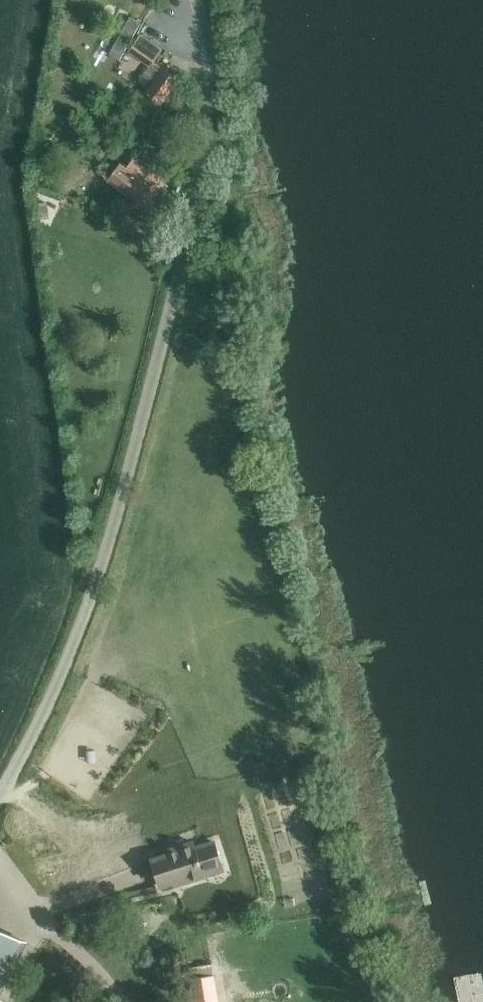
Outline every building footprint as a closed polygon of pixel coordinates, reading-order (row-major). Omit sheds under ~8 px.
[(140,38),(129,54),(148,68),(153,61),(157,64),(164,55),(140,38)] [(157,64),(153,61),(148,68),(139,81),(150,89),(146,93),(160,104),(178,79),(157,64)] [(107,180),(146,210),(166,184),(133,159),(126,168),(120,164),(107,180)] [(152,860),(161,886),(180,880),(181,883),(204,876),(202,870),(221,864),(214,842),(195,848),(193,843),(178,847),(179,851),(152,860)] [(26,943),(0,930),(0,996),(26,943)] [(200,975),(201,1001),(225,1001),(224,974),(200,975)]
